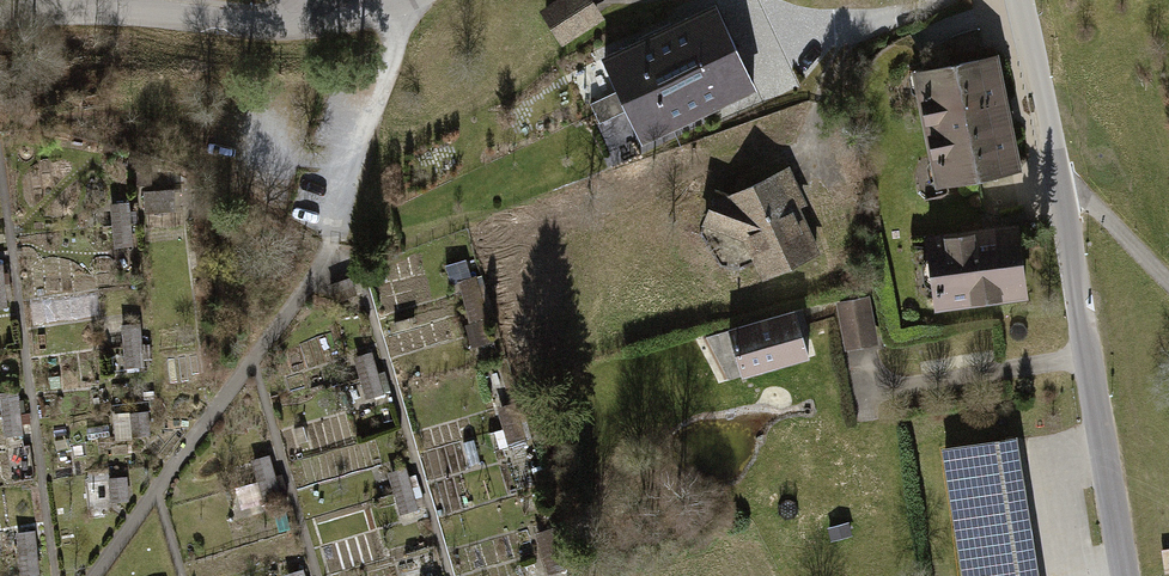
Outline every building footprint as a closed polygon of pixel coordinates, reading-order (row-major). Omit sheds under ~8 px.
[(545,12),(565,45),(605,21),(592,0),(564,0),(545,12)] [(737,53),(716,8),(601,62),(622,106),(737,53)] [(997,47),(909,65),(933,181),(1021,164),(997,47)] [(737,53),(622,106),(641,147),(756,93),(737,53)] [(713,184),(700,223),(742,238),(757,276),(818,249),(800,205),(808,201),(791,162),(728,189),(713,184)] [(113,198),(115,244),(135,243),(133,197),(113,198)] [(1019,219),(922,230),(932,308),(1028,296),(1019,219)] [(12,304),(7,259),(0,260),(0,305),(12,304)] [(862,294),(832,300),(841,348),(871,342),(862,294)] [(806,347),(794,312),(719,338),(731,373),(806,347)] [(147,364),(144,320),(125,322),(127,366),(147,364)] [(378,361),(362,363),(366,396),(382,394),(378,361)] [(151,430),(149,407),(118,409),(120,433),(151,430)] [(937,447),(958,575),(1035,575),(1012,435),(937,447)] [(21,571),(39,571),(40,533),(23,532),(21,571)]
